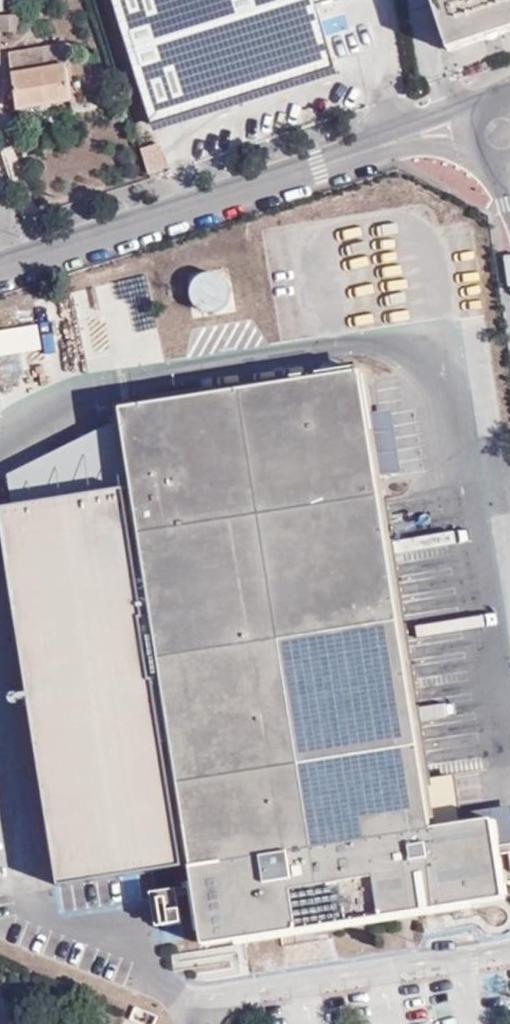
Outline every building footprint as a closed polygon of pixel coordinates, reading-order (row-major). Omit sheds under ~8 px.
[(155,127),(337,69),(318,7),(340,0),(116,0),(155,127)] [(509,33),(509,0),(446,0),(435,3),(452,53),(509,33)] [(23,32),(22,16),(0,16),(0,32),(23,32)] [(19,109),(73,101),(65,45),(11,53),(19,109)] [(157,143),(140,149),(149,176),(167,170),(157,143)] [(378,497),(358,372),(120,408),(123,422),(133,489),(12,507),(0,509),(0,510),(59,886),(192,865),(204,942),(502,896),(490,819),(430,828),(423,784),(378,497)] [(8,475),(12,507),(133,489),(123,422),(111,424),(8,475)]
